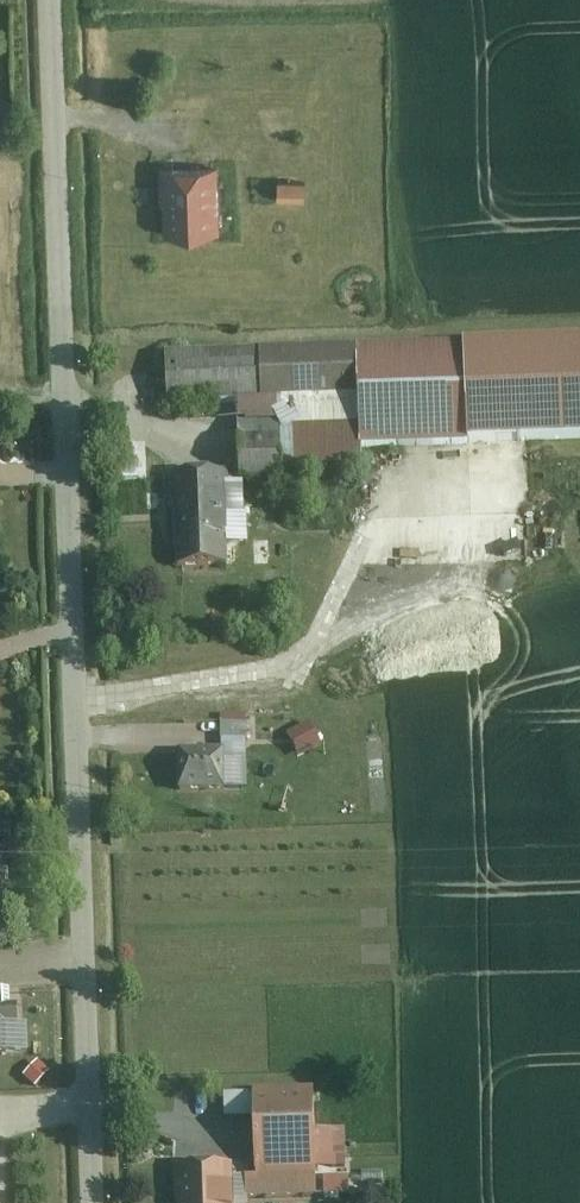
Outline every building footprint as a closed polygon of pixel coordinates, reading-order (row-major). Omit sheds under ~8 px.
[(169,170),(171,235),(217,234),(216,169),(169,170)] [(305,184),(276,183),(275,201),(305,202),(305,184)] [(166,354),(168,409),(218,407),(219,428),(238,427),(240,481),(287,479),(287,470),(361,468),(361,444),(579,437),(579,342),(166,354)] [(147,479),(146,451),(117,451),(117,480),(147,479)] [(174,477),(177,570),(230,568),(227,475),(174,477)] [(179,754),(180,791),(224,789),(223,757),(245,757),(244,725),(221,726),(222,753),(179,754)] [(0,992),(0,1057),(16,1056),(14,992),(0,992)] [(245,1178),(246,1199),(315,1198),(315,1161),(343,1160),(343,1131),(314,1131),(314,1092),(222,1093),(222,1120),(251,1120),(252,1178),(245,1178)] [(175,1168),(177,1202),(233,1202),(232,1165),(175,1168)] [(348,1175),(322,1176),(323,1196),(349,1195),(348,1175)]
